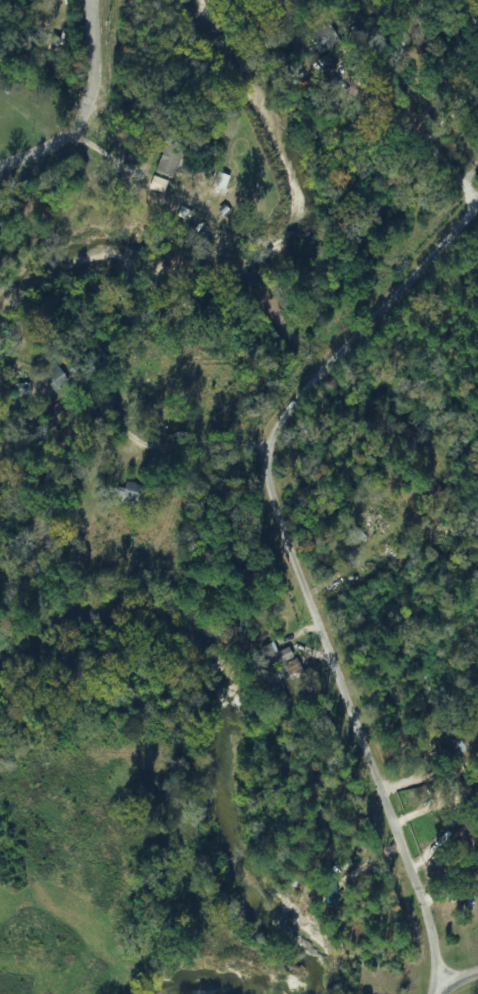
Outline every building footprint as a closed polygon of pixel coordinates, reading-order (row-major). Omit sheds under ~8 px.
[(310,36),(320,53),(338,42),(329,25),(310,36)] [(177,180),(188,148),(167,141),(156,173),(177,180)] [(212,186),(222,191),(230,178),(220,172),(212,186)] [(68,383),(54,360),(39,370),(53,392),(68,383)] [(15,386),(18,397),(32,393),(29,382),(15,386)] [(143,487),(126,481),(120,501),(136,507),(143,487)] [(258,649),(262,659),(254,663),(272,711),(289,704),(274,666),(293,658),(289,647),(277,652),(273,643),(258,649)]
